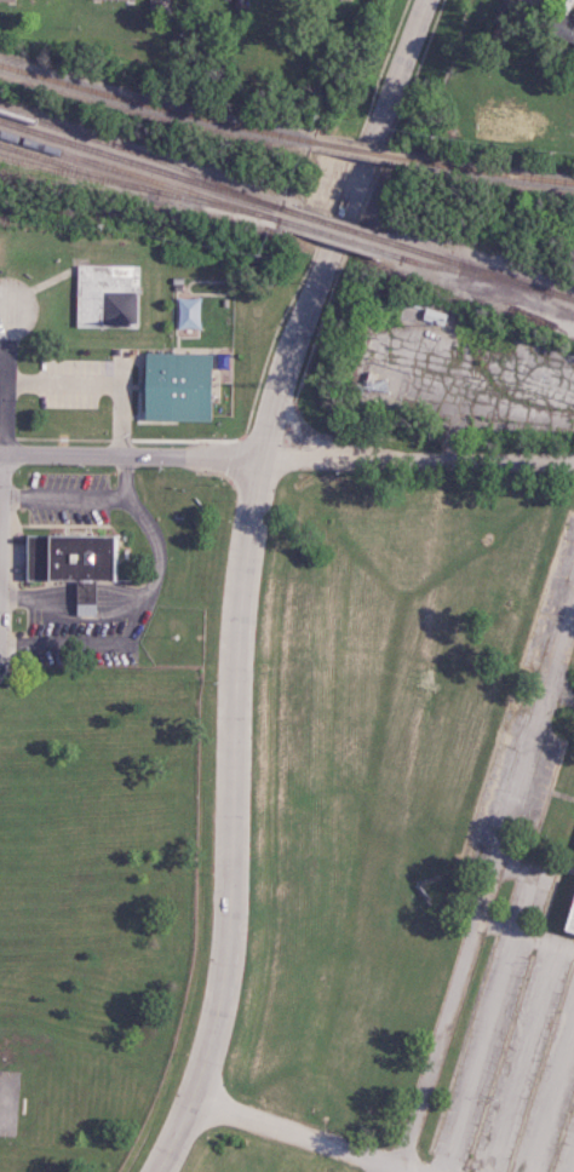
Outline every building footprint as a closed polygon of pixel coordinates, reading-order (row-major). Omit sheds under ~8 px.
[(170,13),(170,0),(148,0),(148,12),(170,13)] [(547,0),(514,0),(529,16),(547,0)] [(573,44),(573,19),(556,11),(547,32),(573,44)] [(139,354),(205,354),(205,420),(139,420),(139,354)] [(22,581),(119,580),(118,535),(21,536),(22,581)] [(562,930),(573,933),(573,881),(562,930)]
